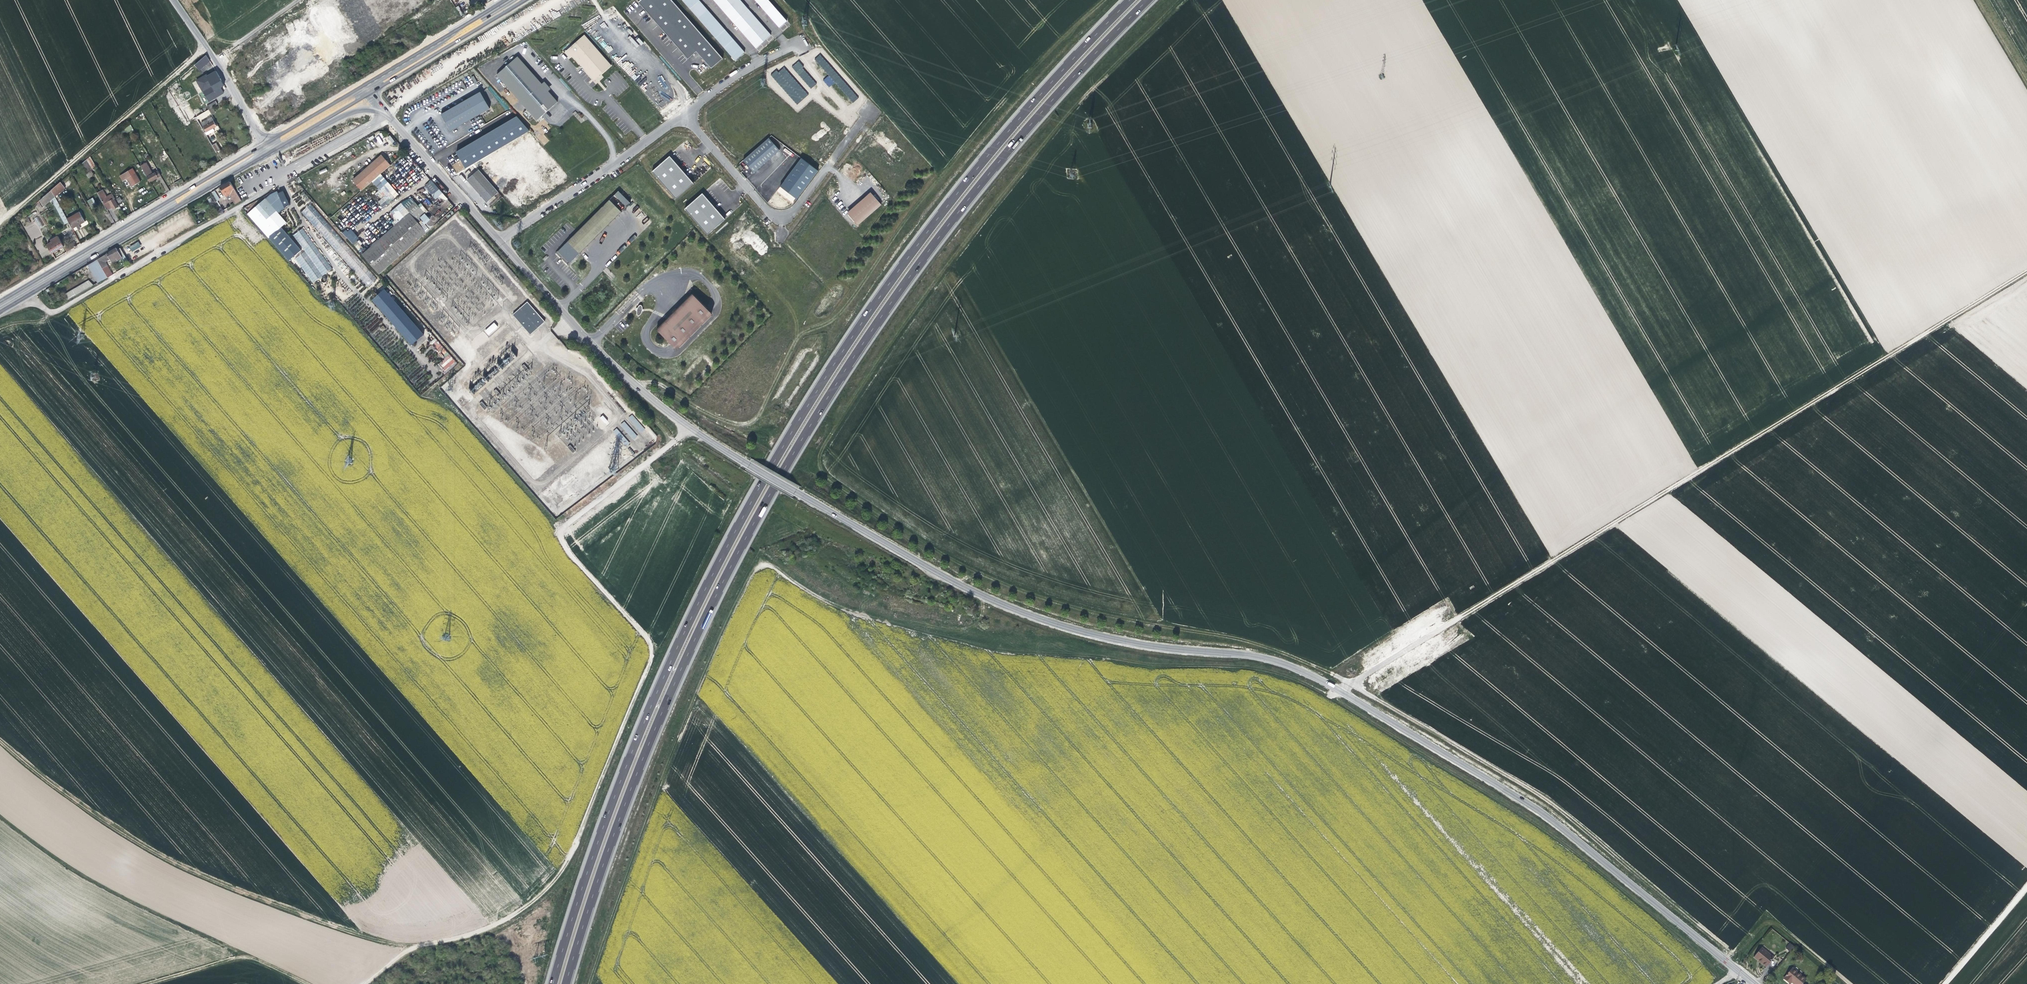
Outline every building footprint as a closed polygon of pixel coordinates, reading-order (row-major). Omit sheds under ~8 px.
[(640,0),(649,10),(657,20),(663,27),(677,42),(684,50),(691,57),(698,50),(715,66),(726,56),(674,0),(640,0)] [(742,51),(696,0),(685,0),(736,57),(742,51)] [(739,0),(715,0),(757,47),(770,35),(739,0)] [(787,21),(768,0),(757,0),(781,27),(787,21)] [(1241,32),(1241,24),(1244,22),(1244,21),(1248,5),(1250,6),(1251,15),(1259,10),(1260,10),(1258,6),(1259,6),(1259,0),(1222,0),(1241,32)] [(611,65),(584,36),(568,50),(581,65),(594,79),(611,65)] [(607,53),(613,50),(610,45),(606,47),(603,42),(601,43),(607,53)] [(206,56),(194,64),(198,71),(204,67),(207,71),(213,66),(206,56)] [(558,102),(518,57),(497,75),(537,120),(558,102)] [(803,67),(799,61),(792,67),(811,88),(816,84),(802,67),(803,67)] [(776,70),(770,75),(797,104),(808,95),(784,68),(778,73),(776,70)] [(187,72),(179,79),(182,83),(190,76),(187,72)] [(221,81),(216,73),(211,76),(212,78),(210,79),(208,80),(202,83),(203,84),(202,85),(203,86),(193,91),(182,97),(184,101),(210,87),(221,81)] [(834,83),(828,76),(823,80),(829,87),(834,83)] [(221,81),(210,87),(213,91),(215,90),(216,93),(220,91),(222,90),(221,87),(224,85),(221,81)] [(1490,124),(1494,122),(1473,87),(1471,89),(1470,112),(1466,115),(1470,115),(1470,118),(1471,118),(1471,122),(1471,123),(1471,131),(1472,130),(1473,115),(1479,115),(1478,122),(1480,124),(1480,117),(1485,114),(1487,118),(1487,122),(1490,127),(1490,124)] [(386,92),(384,94),(390,101),(393,100),(386,92)] [(491,108),(481,92),(442,115),(452,131),(491,108)] [(215,98),(206,103),(209,109),(218,103),(215,98)] [(208,110),(195,117),(197,119),(209,112),(208,110)] [(576,111),(573,113),(580,123),(583,121),(576,111)] [(211,116),(200,122),(205,132),(212,128),(216,125),(211,116)] [(212,154),(216,152),(212,145),(206,135),(204,132),(197,119),(195,117),(187,121),(189,125),(188,125),(192,132),(194,130),(196,129),(201,137),(201,136),(212,154)] [(516,117),(457,153),(466,169),(529,131),(516,117)] [(129,123),(119,131),(122,136),(132,128),(129,123)] [(768,138),(744,160),(755,173),(778,150),(768,138)] [(216,143),(212,145),(216,152),(220,150),(216,143)] [(171,154),(167,156),(172,164),(176,162),(171,154)] [(90,157),(80,165),(86,174),(96,167),(90,157)] [(178,168),(181,173),(185,170),(189,168),(183,157),(181,158),(182,160),(177,163),(179,167),(178,168)] [(378,178),(391,167),(386,162),(383,157),(355,182),(363,192),(378,178)] [(181,158),(176,162),(172,164),(176,170),(178,168),(179,167),(177,163),(182,160),(181,158)] [(693,183),(670,158),(652,172),(676,198),(693,183)] [(818,170),(802,158),(781,187),(797,199),(818,170)] [(145,163),(140,166),(150,182),(153,180),(161,176),(158,171),(151,174),(145,163)] [(499,193),(479,170),(467,181),(483,198),(487,203),(499,193)] [(128,171),(120,176),(123,181),(126,179),(129,183),(131,187),(136,184),(128,171)] [(397,199),(378,178),(373,183),(391,203),(397,199)] [(447,197),(432,179),(429,182),(425,185),(441,203),(447,197)] [(98,181),(91,183),(99,196),(106,209),(109,208),(111,207),(113,210),(118,207),(114,199),(115,199),(112,194),(107,197),(98,181)] [(60,182),(51,190),(55,197),(65,188),(60,182)] [(232,185),(230,182),(218,188),(223,195),(228,192),(230,196),(235,205),(242,201),(232,185)] [(51,190),(39,200),(43,206),(51,199),(64,224),(68,222),(66,218),(55,197),(51,190)] [(619,190),(558,251),(570,262),(573,259),(631,202),(619,190)] [(223,211),(212,192),(209,194),(221,213),(223,211)] [(859,204),(848,213),(856,225),(880,205),(871,194),(859,204)] [(725,218),(703,195),(686,209),(708,235),(725,218)] [(93,197),(88,200),(92,207),(94,206),(96,204),(93,197)] [(265,198),(247,213),(290,259),(302,249),(282,226),(286,221),(275,208),(265,198)] [(376,280),(312,202),(302,210),(366,288),(376,280)] [(410,214),(363,253),(381,272),(427,233),(417,222),(425,215),(416,205),(407,212),(410,214)] [(400,222),(410,214),(407,212),(402,205),(392,213),(400,222)] [(79,211),(66,218),(68,222),(71,228),(75,225),(78,224),(84,221),(79,211)] [(42,216),(35,218),(37,228),(44,226),(42,216)] [(350,227),(343,233),(352,244),(359,238),(350,227)] [(60,249),(64,246),(60,240),(58,236),(50,241),(51,242),(47,245),(52,254),(60,249)] [(139,241),(129,246),(132,250),(139,247),(141,246),(139,241)] [(359,241),(356,243),(355,242),(353,243),(359,252),(364,249),(359,241)] [(64,248),(67,252),(75,247),(73,243),(67,247),(64,248)] [(111,258),(113,260),(117,257),(118,259),(122,256),(117,246),(107,252),(98,258),(102,267),(107,265),(106,261),(109,259),(111,258)] [(97,259),(88,264),(98,281),(107,276),(102,267),(97,259)] [(102,267),(107,276),(112,273),(107,265),(102,267)] [(88,279),(64,293),(68,299),(94,284),(88,279)] [(424,335),(384,289),(371,300),(411,346),(424,335)] [(712,313),(691,293),(656,329),(676,349),(712,313)] [(527,301),(513,314),(530,334),(545,320),(527,301)] [(489,336),(498,327),(494,322),(484,331),(489,336)] [(475,340),(479,345),(489,337),(484,332),(475,340)] [(437,340),(432,345),(444,359),(438,364),(446,373),(457,364),(437,340)] [(524,364),(521,366),(527,372),(530,370),(524,364)] [(483,379),(470,390),(473,394),(486,383),(483,379)] [(482,401),(479,404),(485,410),(487,407),(482,401)] [(641,433),(645,429),(632,414),(627,418),(641,433)] [(608,421),(602,415),(599,418),(605,424),(608,421)] [(633,440),(637,436),(624,421),(620,425),(633,440)] [(626,446),(630,443),(616,428),(612,432),(626,446)] [(643,553),(633,549),(631,554),(641,558),(643,553)] [(640,561),(630,556),(628,561),(638,566),(640,561)] [(668,564),(657,559),(655,564),(665,569),(668,564)] [(636,568),(626,564),(624,569),(634,573),(636,568)] [(664,571),(653,567),(651,572),(662,576),(664,571)] [(633,576),(623,572),(621,577),(631,581),(633,576)] [(660,579),(650,575),(647,580),(658,584),(660,579)] [(629,584),(619,580),(617,585),(627,589),(629,584)] [(657,586),(647,582),(645,587),(655,592),(657,586)] [(627,592),(616,588),(614,593),(625,597),(627,592)] [(654,594),(643,590),(641,595),(651,599),(654,594)] [(624,600),(613,596),(611,601),(622,605),(624,600)] [(650,603),(640,598),(638,603),(648,608),(650,603)] [(620,607),(609,603),(607,608),(617,612),(620,607)] [(647,610),(636,606),(634,611),(645,615),(647,610)] [(616,616),(606,611),(604,616),(614,621),(616,616)] [(643,619),(633,614),(631,619),(641,624),(643,619)] [(612,623),(602,619),(600,624),(610,628),(612,623)] [(640,626),(630,622),(628,627),(638,631),(640,626)] [(637,633),(626,629),(624,634),(635,639),(637,633)] [(538,643),(528,639),(526,644),(536,648),(538,643)] [(535,651),(524,647),(522,652),(533,656),(535,651)] [(562,654),(551,650),(549,655),(559,659),(562,654)] [(531,659),(520,654),(518,660),(529,664),(531,659)] [(559,662),(548,657),(546,663),(557,667),(559,662)] [(528,666),(518,662),(515,667),(526,671),(528,666)] [(593,668),(583,663),(580,668),(591,673),(593,668)] [(556,670),(545,666),(543,671),(553,675),(556,670)] [(525,674),(514,670),(512,675),(523,679),(525,674)] [(590,676),(579,671),(577,676),(587,681),(590,676)] [(552,677),(542,673),(540,678),(550,682),(552,677)] [(617,678),(607,674),(605,679),(615,684),(617,678)] [(521,682),(510,678),(508,683),(519,688),(521,682)] [(587,683),(576,679),(574,684),(585,688),(587,683)] [(549,685),(538,681),(536,686),(546,690),(549,685)] [(614,686),(603,682),(601,687),(611,691),(614,686)] [(517,690),(507,686),(505,691),(515,695),(517,690)] [(583,691),(573,687),(571,692),(581,696),(583,691)] [(545,693),(535,689),(533,694),(543,698),(545,693)] [(611,693),(600,689),(598,694),(609,699),(611,693)] [(514,698),(504,694),(502,699),(512,703),(514,698)] [(580,699),(569,694),(567,700),(577,704),(580,699)] [(541,701),(531,697),(529,702),(539,706),(541,701)] [(607,701),(597,697),(595,702),(605,707),(607,701)] [(511,705),(500,701),(498,706),(509,711),(511,705)] [(576,706),(566,702),(564,707),(574,712),(576,706)] [(603,709),(593,704),(590,710),(601,714),(603,709)] [(538,709),(528,705),(526,710),(536,714),(538,709)] [(573,714),(562,710),(560,715),(571,719),(573,714)] [(535,716),(524,712),(522,717),(532,721),(535,716)] [(600,717),(590,713),(588,718),(598,722),(600,717)] [(570,722),(559,718),(557,723),(568,728),(570,722)] [(597,725),(586,720),(584,725),(594,730),(597,725)] [(566,730),(556,726),(554,731),(564,735),(566,730)] [(593,733),(583,729),(581,734),(591,738),(593,733)] [(563,738),(552,733),(550,738),(561,743),(563,738)] [(590,741),(579,736),(577,741),(588,746),(590,741)] [(559,746),(549,742),(547,747),(557,751),(559,746)] [(587,748),(576,744),(574,749),(585,753),(587,748)] [(556,753),(545,749),(543,754),(554,758),(556,753)] [(584,756),(573,752),(571,757),(581,761),(584,756)] [(552,761),(542,757),(540,762),(550,767),(552,761)] [(580,764),(570,760),(568,765),(578,769),(580,764)] [(549,769),(539,765),(537,770),(547,774),(549,769)] [(576,772),(566,768),(564,773),(574,777),(576,772)] [(545,777),(535,773),(533,778),(543,782),(545,777)] [(573,779),(563,775),(560,780),(571,784),(573,779)] [(542,785),(532,781),(530,786),(540,790),(542,785)] [(569,787),(559,783),(557,788),(567,792),(569,787)] [(566,795),(556,791),(553,796),(564,800),(566,795)] [(1766,966),(1772,959),(1760,948),(1752,957),(1757,961),(1758,960),(1761,962),(1766,966)] [(1791,969),(1782,979),(1788,983),(1789,983),(1790,983),(1791,983),(1801,983),(1804,980),(1791,969)]
